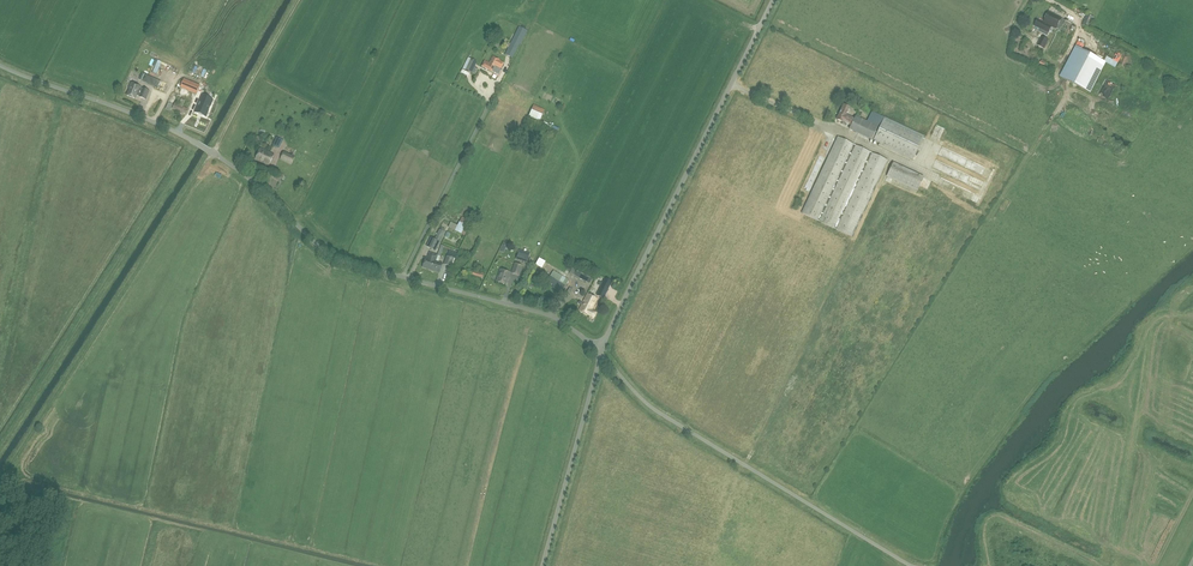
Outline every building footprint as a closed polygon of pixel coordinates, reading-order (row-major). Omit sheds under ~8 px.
[(1049,13),(1044,23),(1038,20),(1035,26),(1039,29),(1037,33),(1043,36),(1043,34),(1042,34),(1044,31),(1045,31),(1045,29),(1049,31),(1051,26),(1055,28),(1058,29),(1049,49),(1058,53),(1073,25),(1060,18),(1049,13)] [(1090,27),(1094,17),(1087,14),(1082,25),(1090,29),(1091,27),(1090,27)] [(519,27),(505,55),(512,58),(520,44),(520,45),(527,31),(519,27)] [(1045,49),(1049,40),(1042,36),(1037,45),(1045,49)] [(1090,92),(1106,62),(1081,50),(1084,45),(1078,42),(1060,76),(1090,92)] [(1117,62),(1121,54),(1111,49),(1107,57),(1117,62)] [(1125,70),(1130,58),(1123,54),(1117,66),(1125,70)] [(489,63),(485,61),(482,66),(493,72),(496,67),(501,69),(504,63),(499,61),(500,60),(492,57),(489,63)] [(472,73),(477,62),(468,58),(463,69),(472,73)] [(1040,59),(1038,64),(1048,68),(1051,63),(1040,59)] [(139,79),(154,86),(157,79),(142,73),(139,79)] [(199,86),(196,84),(188,81),(184,79),(181,87),(185,89),(192,92),(196,94),(199,86)] [(128,96),(135,99),(138,92),(139,92),(141,88),(131,84),(129,89),(130,90),(128,96)] [(206,117),(213,100),(202,96),(195,112),(206,117)] [(188,109),(183,107),(185,101),(181,99),(181,100),(179,99),(178,102),(179,103),(178,105),(175,104),(173,109),(186,114),(188,109)] [(868,112),(871,107),(863,102),(860,108),(868,112)] [(545,110),(534,105),(531,111),(542,116),(545,110)] [(855,116),(854,119),(846,116),(850,108),(843,105),(837,120),(851,126),(849,130),(913,160),(924,137),(884,118),(880,127),(855,116)] [(279,148),(283,140),(276,137),(272,145),(279,148)] [(851,237),(887,161),(837,137),(801,213),(851,237)] [(269,166),(274,155),(261,148),(255,160),(269,166)] [(295,156),(284,151),(280,160),(291,165),(295,156)] [(931,159),(928,166),(966,182),(969,175),(931,159)] [(893,164),(886,177),(917,191),(923,178),(893,164)] [(448,228),(465,236),(469,227),(466,225),(468,220),(462,217),(458,225),(451,222),(448,228)] [(436,251),(445,232),(440,229),(435,240),(431,237),(426,246),(436,251)] [(530,253),(519,250),(516,260),(527,263),(530,253)] [(423,267),(439,273),(442,264),(436,261),(438,256),(429,253),(427,258),(426,258),(423,267)] [(446,255),(444,265),(451,267),(452,264),(453,265),(456,259),(446,255)] [(515,263),(511,274),(519,277),(523,266),(515,263)] [(574,276),(590,284),(594,276),(578,268),(574,276)] [(484,273),(469,269),(467,273),(483,278),(484,273)] [(506,285),(510,273),(501,270),(497,282),(506,285)] [(542,271),(538,277),(565,292),(568,287),(566,285),(569,279),(553,271),(550,276),(542,271)] [(603,299),(612,282),(605,278),(597,296),(603,299)] [(588,294),(585,299),(589,301),(587,305),(588,305),(586,308),(588,309),(586,314),(594,318),(596,313),(591,311),(597,299),(588,294)] [(589,301),(585,299),(579,311),(586,314),(588,309),(586,308),(588,305),(587,305),(589,301)]
